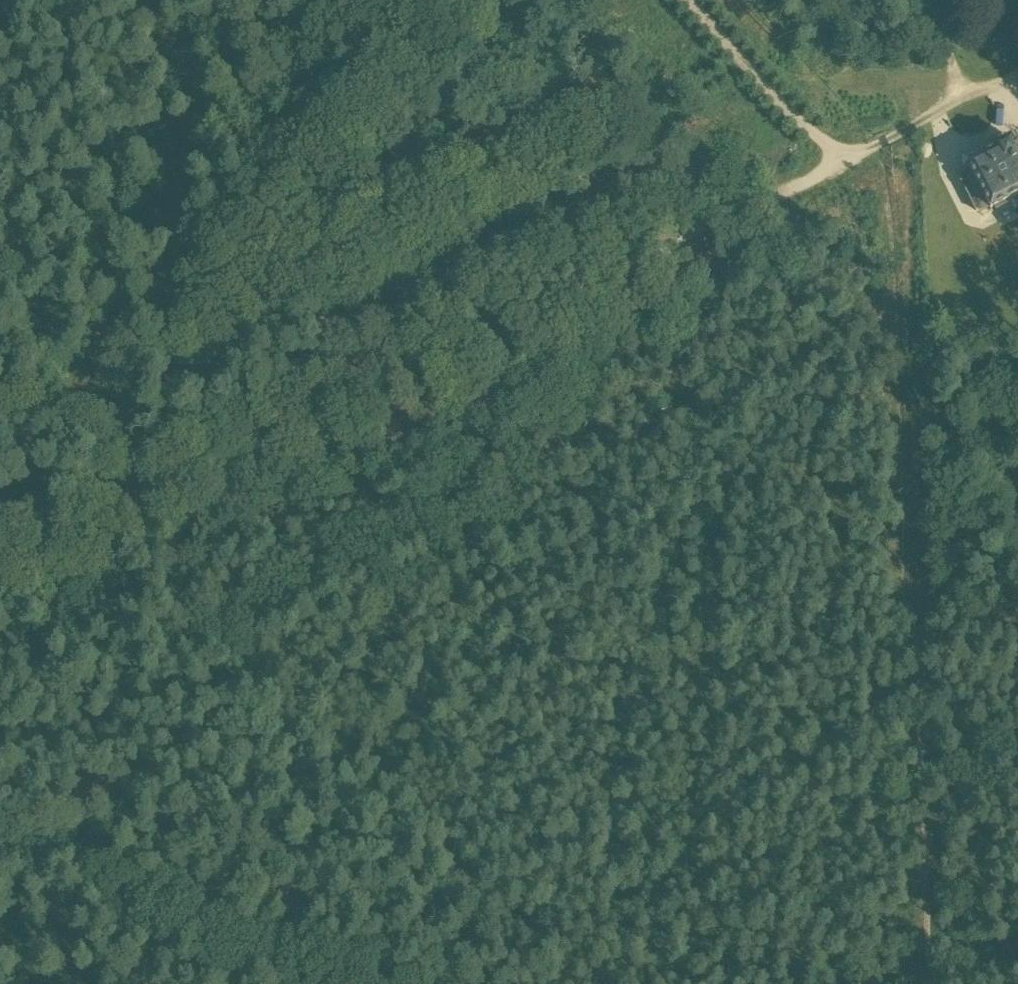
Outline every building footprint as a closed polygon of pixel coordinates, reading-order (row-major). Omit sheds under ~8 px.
[(990,210),(1017,196),(1017,149),(1013,138),(990,149),(992,153),(968,165),(971,171),(964,175),(963,179),(978,211),(988,206),(990,210)] [(976,226),(956,228),(958,240),(978,237),(976,226)]
